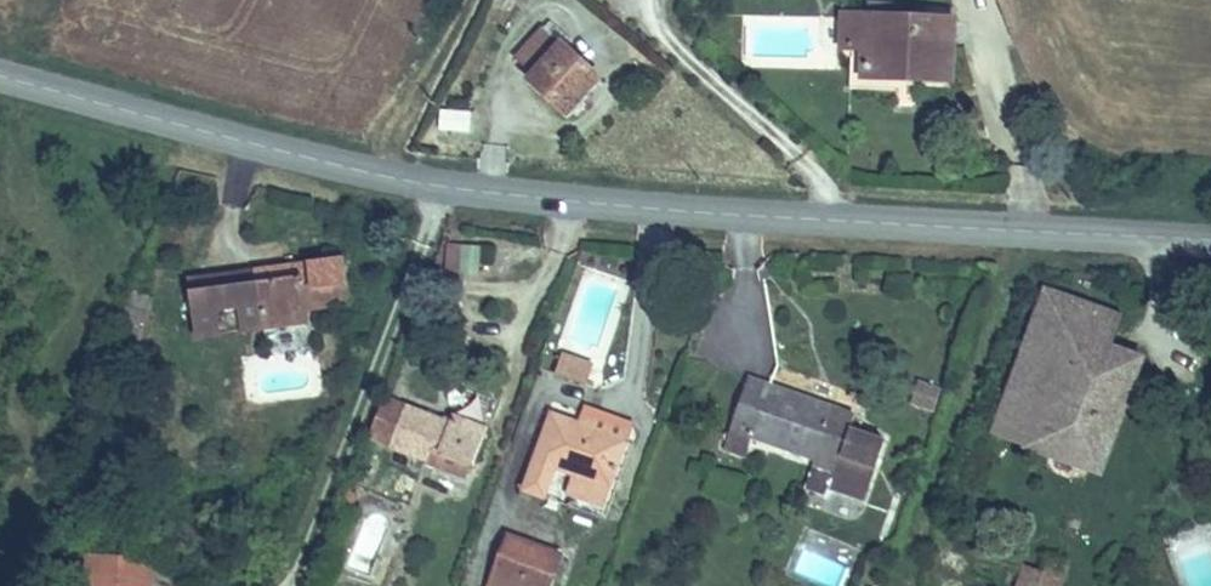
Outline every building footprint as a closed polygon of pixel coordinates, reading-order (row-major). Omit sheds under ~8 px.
[(867,14),(866,39),(865,61),(905,63),(904,71),(948,73),(951,18),(867,14)] [(568,114),(602,73),(545,25),(521,53),(536,66),(526,78),(568,114)] [(439,131),(472,130),(471,108),(438,108),(439,131)] [(482,248),(445,245),(443,272),(480,275),(482,248)] [(290,265),(259,270),(193,279),(200,326),(245,320),(352,304),(343,246),(288,254),(290,265)] [(288,254),(258,258),(259,270),(290,265),(288,254)] [(237,261),(192,268),(193,279),(259,270),(258,258),(237,261)] [(1081,335),(1090,311),(1048,295),(999,426),(1041,442),(1081,335)] [(1120,322),(1090,311),(1081,335),(1111,346),(1120,322)] [(1104,465),(1144,359),(1111,346),(1081,335),(1041,442),(1104,465)] [(580,356),(564,350),(558,366),(573,372),(580,356)] [(595,362),(580,356),(573,372),(589,379),(595,362)] [(836,402),(752,369),(728,431),(753,441),(757,431),(816,453),(813,460),(836,468),(832,479),(867,493),(890,434),(854,421),(852,427),(829,418),(836,402)] [(460,418),(384,390),(369,431),(443,459),(447,448),(484,462),(501,418),(465,404),(460,418)] [(858,410),(836,402),(829,418),(852,427),(854,421),(858,410)] [(555,412),(527,483),(549,492),(559,468),(572,473),(565,490),(599,503),(631,423),(588,405),(581,423),(555,412)] [(753,441),(728,431),(722,446),(748,456),(753,441)] [(512,536),(496,576),(522,585),(547,585),(560,555),(512,536)] [(1017,585),(1057,585),(1066,560),(1044,553),(1041,564),(1027,559),(1017,585)] [(87,556),(87,585),(152,585),(151,563),(122,563),(122,556),(87,556)] [(496,576),(492,585),(522,585),(496,576)]
